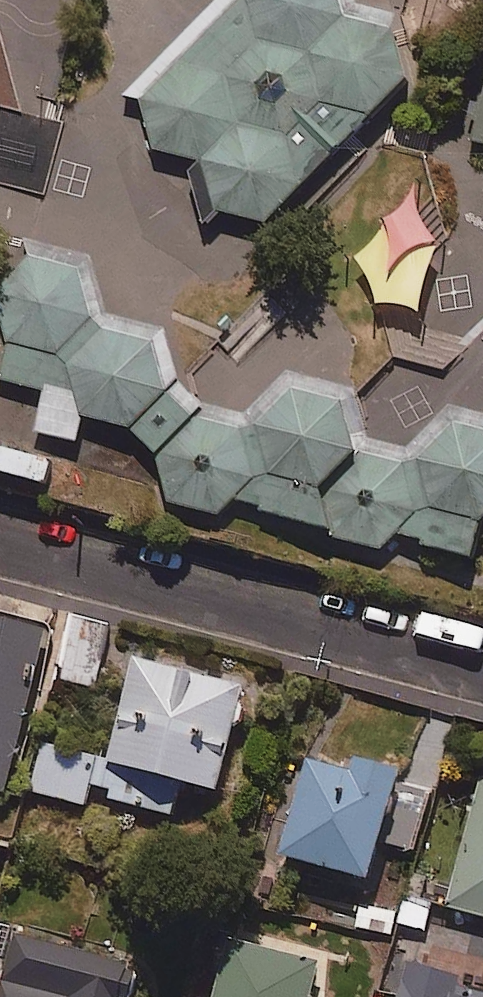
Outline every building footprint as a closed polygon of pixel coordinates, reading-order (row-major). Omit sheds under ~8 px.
[(128,91),(146,98),(162,147),(198,154),(222,205),(270,216),(410,70),(394,9),(374,0),(217,0),(128,91)] [(473,143),(482,145),(482,105),(473,143)] [(21,239),(0,282),(0,313),(10,338),(59,349),(85,414),(136,422),(158,450),(173,502),(223,512),(239,493),(332,522),(343,539),(385,549),(402,536),(477,557),(482,527),(482,408),(452,401),(411,444),(369,436),(360,383),(292,368),(247,410),(205,402),(180,378),(166,324),(110,313),(93,251),(21,239)] [(0,440),(0,468),(41,478),(48,452),(0,440)] [(0,611),(0,783),(8,786),(51,624),(0,611)] [(110,620),(74,613),(62,677),(98,683),(110,620)] [(247,677),(136,650),(102,794),(175,812),(185,772),(222,781),(247,677)] [(98,752),(45,738),(33,788),(86,801),(98,752)] [(353,761),(310,750),(283,847),(373,872),(381,843),(410,850),(426,794),(398,786),(405,761),(356,748),(353,761)] [(482,909),(482,773),(448,900),(482,909)] [(435,899),(403,891),(395,922),(427,931),(435,899)] [(233,929),(214,996),(314,996),(326,954),(233,929)] [(18,930),(1,996),(136,996),(145,961),(18,930)] [(415,958),(403,996),(482,996),(482,979),(415,958)]
